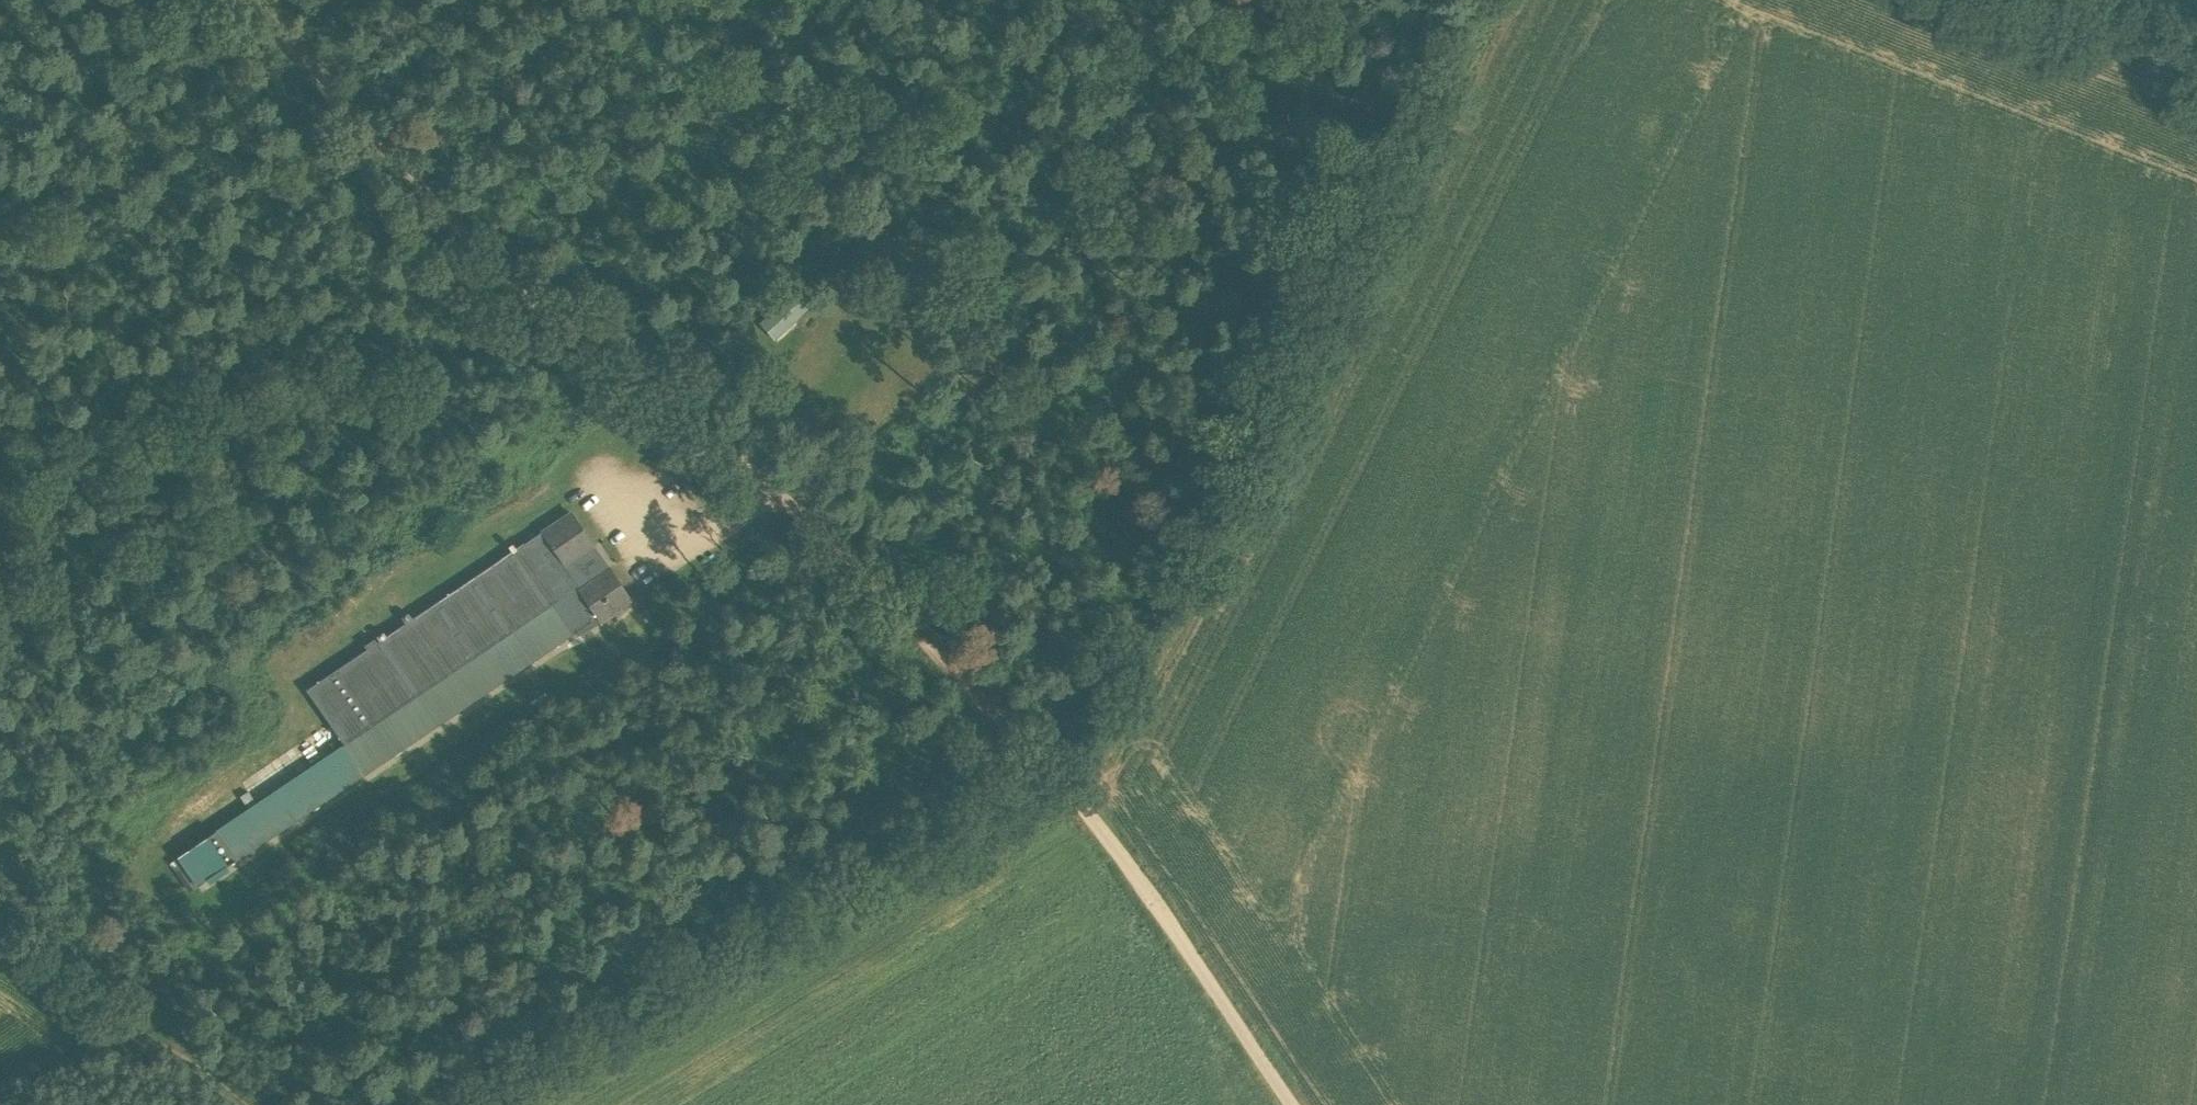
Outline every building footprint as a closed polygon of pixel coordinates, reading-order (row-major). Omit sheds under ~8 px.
[(519,669),(573,634),(578,630),(581,635),(610,617),(632,602),(608,567),(605,570),(591,549),(594,547),(571,512),(525,544),(524,543),(508,554),(506,551),(503,554),(505,556),(493,564),(493,565),(413,619),(409,612),(401,617),(406,624),(399,629),(387,636),(384,631),(377,636),(380,641),(378,642),(375,638),(364,646),(367,650),(360,655),(309,690),(347,744),(304,773),(178,857),(179,858),(197,886),(207,879),(210,882),(229,869),(227,867),(318,804),(319,806),(389,760),(387,757),(521,671),(519,669)] [(197,886),(179,858),(171,863),(189,892),(197,886)]
